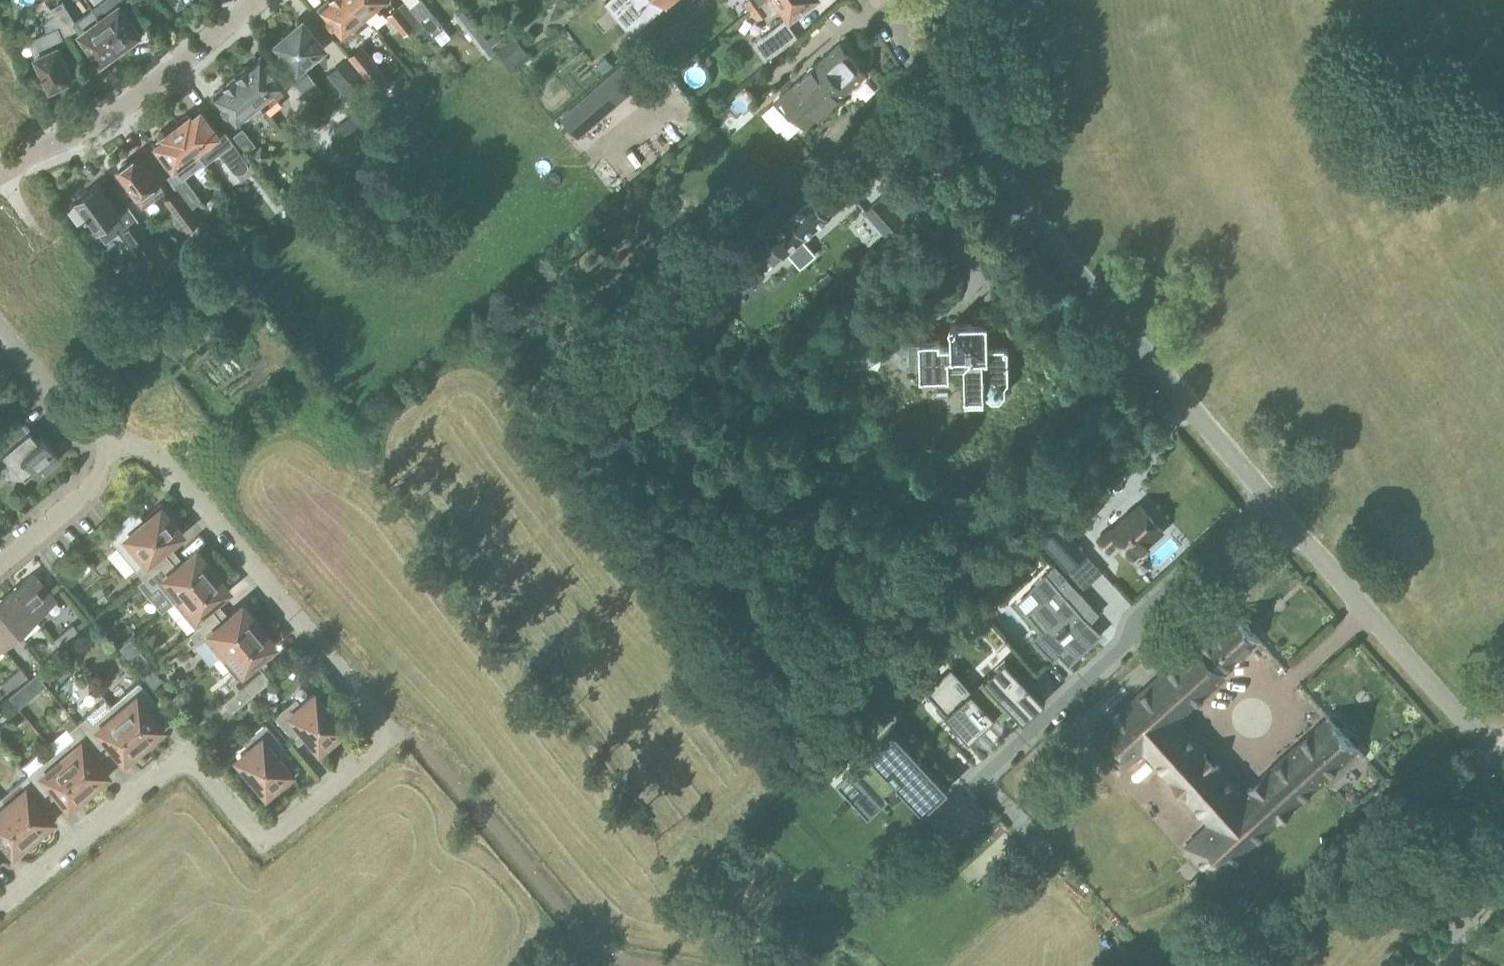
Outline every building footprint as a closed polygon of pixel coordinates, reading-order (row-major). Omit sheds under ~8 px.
[(100,17),(95,8),(75,22),(61,0),(51,6),(67,32),(76,26),(102,60),(121,45),(100,17)] [(140,32),(119,3),(118,4),(115,0),(105,0),(95,8),(100,17),(121,45),(140,32)] [(355,0),(327,0),(321,6),(345,36),(352,44),(363,36),(359,30),(371,20),(355,0)] [(371,20),(383,11),(380,7),(389,0),(355,0),(371,20)] [(427,25),(435,34),(443,44),(452,37),(444,27),(445,26),(423,0),(413,0),(410,3),(423,19),(427,25)] [(634,28),(666,1),(668,3),(671,0),(610,0),(634,28)] [(745,1),(752,9),(764,0),(747,0),(745,1)] [(758,18),(769,10),(771,13),(781,5),(790,16),(791,15),(795,15),(802,10),(803,6),(811,0),(764,0),(752,9),(758,18)] [(37,9),(43,21),(53,37),(31,47),(45,76),(42,77),(41,78),(40,79),(40,80),(40,81),(40,83),(41,84),(42,85),(43,86),(44,86),(45,87),(46,87),(47,86),(49,85),(50,87),(72,76),(55,39),(67,32),(51,6),(49,2),(37,9)] [(413,27),(397,7),(388,14),(405,34),(413,27)] [(493,45),(487,39),(464,10),(456,16),(488,57),(497,50),(493,45)] [(426,25),(427,25),(423,19),(413,27),(418,32),(426,25)] [(785,19),(763,35),(776,52),(797,35),(785,19)] [(279,41),(299,66),(325,44),(304,20),(293,29),(288,27),(282,33),(281,39),(279,41)] [(498,29),(487,39),(493,45),(503,36),(498,29)] [(515,34),(497,49),(513,67),(531,52),(515,34)] [(792,109),(852,56),(849,52),(849,49),(847,45),(844,43),(841,43),(839,41),(779,93),(782,97),(782,101),(784,104),(790,107),(792,109)] [(367,78),(374,86),(376,88),(389,77),(362,44),(349,55),(360,69),(366,76),(368,77),(367,78)] [(236,71),(267,107),(279,97),(273,91),(284,82),(262,54),(250,64),(244,65),(236,71)] [(349,55),(328,73),(345,93),(366,76),(360,69),(349,55)] [(596,64),(602,71),(611,63),(605,56),(596,64)] [(852,56),(792,109),(793,110),(794,113),(795,117),(798,119),(801,120),(805,124),(849,86),(852,86),(855,85),(858,83),(861,81),(862,78),(862,74),(865,71),(864,69),(864,66),(862,63),(859,61),(856,60),(852,56)] [(267,107),(236,71),(227,79),(227,84),(215,93),(238,120),(249,111),(254,118),(267,107)] [(590,126),(609,110),(592,90),(573,106),(590,126)] [(321,115),(312,103),(301,112),(310,123),(313,121),(321,115)] [(198,149),(205,158),(207,162),(220,152),(235,171),(236,172),(238,173),(240,173),(241,173),(243,173),(245,172),(246,172),(247,170),(248,169),(249,167),(249,166),(250,164),(249,162),(249,161),(248,159),(224,129),(220,132),(202,108),(194,114),(192,111),(189,114),(187,112),(179,119),(179,122),(178,123),(198,149)] [(410,120),(402,110),(397,114),(405,124),(410,120)] [(335,128),(343,138),(363,122),(355,111),(335,128)] [(192,205),(202,197),(185,174),(205,158),(198,149),(178,123),(175,125),(173,123),(165,129),(165,132),(163,134),(164,137),(156,143),(174,167),(176,165),(178,168),(169,174),(179,188),(190,202),(192,205)] [(256,144),(243,127),(234,135),(248,151),(256,144)] [(271,156),(262,144),(252,152),(260,163),(271,156)] [(167,188),(164,185),(140,153),(120,169),(129,181),(127,183),(144,206),(167,188)] [(434,187),(435,186),(443,180),(435,169),(435,168),(425,175),(434,187)] [(769,238),(759,246),(760,247),(773,262),(775,264),(788,252),(804,239),(853,195),(837,177),(769,238)] [(77,199),(78,201),(71,206),(72,208),(71,211),(76,218),(80,218),(81,220),(88,214),(104,236),(124,221),(117,213),(121,210),(100,182),(89,189),(86,188),(79,193),(79,197),(77,199)] [(192,205),(190,202),(179,188),(166,198),(190,229),(203,218),(194,206),(192,205)] [(882,194),(865,209),(886,232),(902,218),(882,194)] [(469,216),(462,209),(449,219),(456,227),(469,216)] [(144,262),(161,250),(138,219),(122,231),(144,262)] [(198,238),(205,247),(202,249),(219,271),(233,260),(210,229),(198,238)] [(882,259),(860,279),(870,290),(892,270),(882,259)] [(257,313),(265,324),(275,317),(266,306),(257,313)] [(898,361),(910,361),(919,361),(920,374),(948,374),(948,366),(963,365),(964,403),(982,403),(982,394),(986,394),(987,393),(992,398),(1001,398),(1004,392),(1004,383),(1008,379),(1007,345),(987,346),(986,321),(985,315),(972,316),(972,322),(950,322),(950,342),(939,343),(939,338),(898,339),(898,350),(898,361)] [(883,340),(895,340),(895,331),(883,331),(883,340)] [(4,404),(16,393),(0,375),(0,400),(4,404)] [(22,478),(24,480),(34,472),(37,476),(59,458),(41,437),(36,441),(11,412),(0,421),(0,438),(8,448),(1,453),(13,468),(11,470),(11,474),(13,477),(15,480),(20,480),(22,478)] [(1071,534),(1092,513),(1081,502),(1061,522),(1071,534)] [(159,503),(144,515),(137,507),(108,531),(137,565),(134,568),(143,578),(168,557),(160,548),(179,532),(172,523),(174,521),(159,503)] [(1111,528),(1099,538),(1109,549),(1120,539),(1134,555),(1162,530),(1140,504),(1112,529),(1111,528)] [(143,578),(137,583),(161,611),(172,601),(213,567),(204,556),(202,559),(194,550),(175,565),(168,557),(143,578)] [(1042,597),(1027,611),(1042,627),(1033,635),(1054,658),(1060,653),(1070,664),(1084,650),(1084,649),(1095,639),(1079,621),(1086,615),(1067,594),(1076,586),(1056,564),(1047,572),(1046,572),(1031,586),(1042,597)] [(172,601),(195,628),(195,629),(214,612),(207,604),(226,588),(219,579),(221,577),(213,567),(172,601)] [(32,572),(13,588),(36,615),(55,599),(32,572)] [(13,588),(0,599),(0,609),(17,630),(36,615),(13,588)] [(195,629),(195,628),(189,633),(197,644),(203,638),(218,656),(259,622),(250,612),(248,614),(240,605),(222,621),(214,612),(195,629)] [(1196,643),(1091,737),(1121,770),(1145,747),(1173,779),(1181,788),(1213,760),(1176,720),(1225,676),(1221,672),(1259,638),(1233,608),(1218,620),(1223,626),(1198,647),(1196,643)] [(0,609),(0,644),(17,630),(0,609)] [(968,616),(980,629),(989,621),(977,609),(968,616)] [(58,645),(77,630),(71,622),(52,638),(58,645)] [(267,632),(259,622),(218,656),(233,674),(227,679),(235,689),(236,690),(242,684),(261,668),(253,659),(272,643),(265,634),(267,632)] [(935,651),(927,658),(936,668),(944,661),(935,651)] [(133,661),(142,672),(150,664),(141,654),(133,661)] [(1004,656),(970,687),(994,713),(999,718),(1012,706),(1024,718),(1044,699),(1004,656)] [(25,673),(19,666),(0,682),(6,689),(25,673)] [(941,687),(931,696),(969,737),(994,713),(970,687),(952,667),(936,682),(941,687)] [(261,668),(242,684),(250,694),(269,678),(261,668)] [(46,684),(37,673),(28,680),(37,692),(46,684)] [(138,680),(110,704),(144,745),(154,736),(152,734),(161,727),(145,708),(154,700),(138,680)] [(236,690),(235,689),(222,700),(231,710),(250,694),(242,684),(236,690)] [(185,699),(178,692),(167,701),(173,709),(185,699)] [(313,693),(300,703),(294,696),(273,714),(292,736),(301,729),(317,747),(326,740),(328,743),(346,728),(333,712),(331,715),(313,693)] [(87,712),(77,721),(98,747),(107,739),(122,758),(131,751),(133,754),(144,745),(110,704),(93,718),(87,712)] [(865,745),(894,717),(884,706),(854,733),(865,745)] [(1213,760),(1181,788),(1190,798),(1211,822),(1188,843),(1217,876),(1326,778),(1331,783),(1363,754),(1330,717),(1243,793),(1213,760)] [(73,734),(54,750),(88,791),(99,782),(97,780),(105,773),(90,754),(98,747),(77,721),(68,728),(73,734)] [(289,771),(273,752),(283,744),(264,722),(242,740),(248,747),(236,757),(254,779),(251,781),(264,796),(282,781),(280,779),(289,771)] [(894,728),(837,782),(869,817),(889,797),(886,794),(897,783),(908,795),(924,811),(949,787),(934,771),(922,758),(920,760),(912,752),(914,750),(894,728)] [(54,750),(43,759),(37,751),(20,765),(22,767),(28,775),(43,793),(51,785),(67,804),(76,797),(78,800),(88,791),(54,750)] [(34,800),(43,793),(28,775),(12,788),(16,794),(6,803),(5,803),(33,837),(43,828),(41,826),(50,819),(34,800)] [(6,803),(0,796),(0,836),(12,850),(21,843),(23,846),(33,837),(5,803),(6,803)] [(1369,802),(1353,815),(1358,822),(1374,809),(1369,802)]
